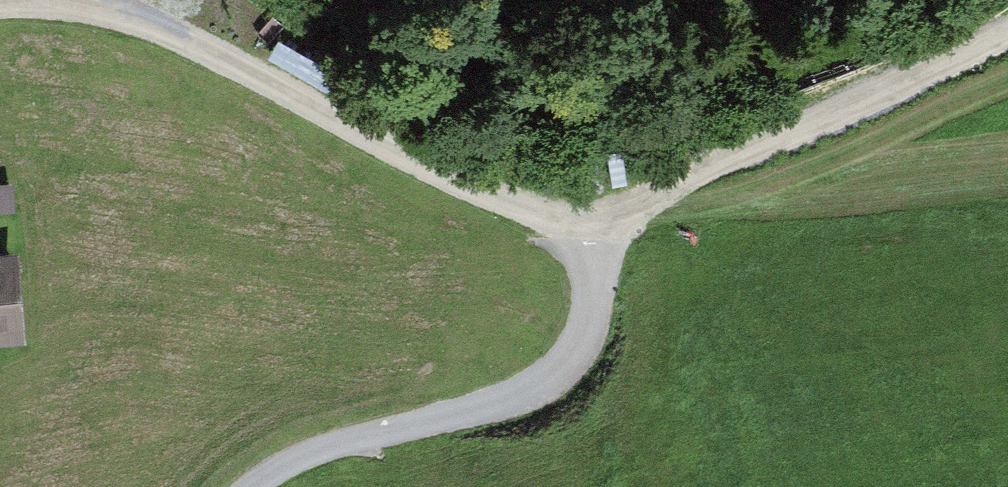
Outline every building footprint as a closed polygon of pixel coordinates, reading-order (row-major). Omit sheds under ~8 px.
[(0,177),(0,207),(18,206),(16,176),(0,177)] [(0,254),(0,344),(24,342),(17,253),(0,254)]
